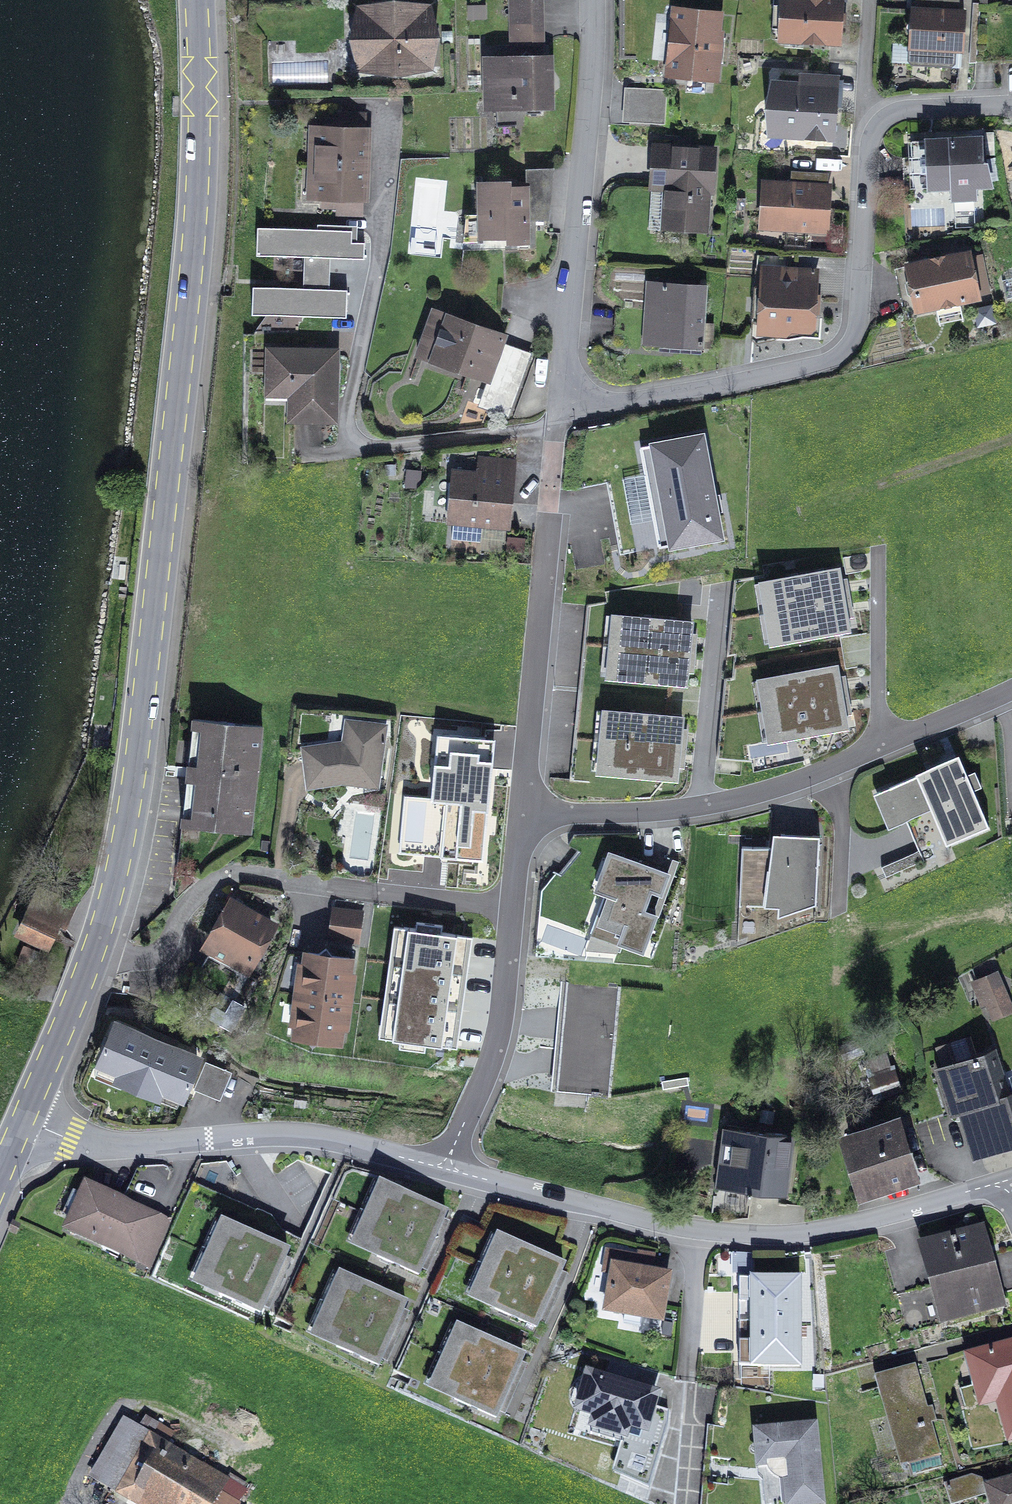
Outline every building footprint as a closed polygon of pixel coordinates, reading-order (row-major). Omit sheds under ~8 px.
[(511,45),(543,45),(542,0),(510,0),(511,45)] [(782,40),(839,43),(841,0),(784,0),(782,40)] [(929,10),(959,13),(959,0),(930,0),(929,10)] [(420,6),(359,6),(359,70),(433,70),(433,39),(438,39),(438,30),(434,30),(434,20),(430,20),(430,9),(420,9),(420,6)] [(479,21),(479,7),(468,7),(468,21),(479,21)] [(675,10),(669,75),(716,80),(721,35),(718,35),(720,15),(675,10)] [(961,50),(964,13),(959,13),(929,10),(917,10),(914,47),(961,50)] [(528,51),(521,58),(489,58),(489,64),(486,65),(486,85),(489,85),(489,97),(512,96),(512,108),(527,108),(527,114),(541,114),(541,108),(552,108),(552,57),(535,58),(528,51)] [(774,116),(772,135),(834,139),(837,97),(831,96),(832,78),(802,76),(801,84),(776,82),(775,101),(767,108),(774,116)] [(666,91),(632,89),(629,122),(664,124),(666,91)] [(319,128),(318,163),(365,165),(367,130),(319,128)] [(995,155),(994,132),(986,133),(986,155),(995,155)] [(981,138),(913,141),(914,191),(953,189),(954,200),(976,199),(975,188),(991,187),(987,163),(982,162),(981,138)] [(656,148),(654,187),(668,188),(667,206),(674,206),(673,226),(705,227),(707,190),(713,191),(715,151),(656,148)] [(364,200),(365,165),(318,163),(316,199),(364,200)] [(791,186),(765,185),(763,225),(826,229),(828,189),(821,188),(822,173),(792,171),(791,186)] [(509,182),(483,182),(483,238),(508,238),(508,243),(528,243),(528,221),(545,220),(545,207),(527,207),(527,188),(510,188),(509,182)] [(352,231),(257,228),(256,256),(304,257),(307,257),(307,280),(322,281),(323,258),(330,259),(364,260),(365,243),(352,243),(352,231)] [(968,253),(909,266),(919,311),(978,298),(975,283),(985,281),(980,257),(969,259),(968,253)] [(307,257),(304,257),(304,289),(329,290),(330,259),(323,258),(322,281),(307,280),(307,257)] [(816,270),(764,268),(761,331),(787,333),(788,328),(813,329),(816,270)] [(253,288),(252,315),(347,317),(348,290),(329,290),(304,289),(253,288)] [(707,293),(649,290),(646,339),(704,342),(707,293)] [(468,324),(434,312),(423,340),(438,346),(433,360),(453,367),(455,361),(471,367),(469,373),(489,380),(505,337),(483,329),(480,335),(465,330),(468,324)] [(508,415),(530,355),(509,347),(493,392),(487,390),(482,406),(508,415)] [(336,353),(271,351),(270,385),(293,386),(292,419),(335,420),(336,353)] [(720,536),(702,436),(641,447),(660,548),(720,536)] [(505,526),(510,462),(480,459),(478,481),(458,479),(452,539),(481,542),(483,524),(505,526)] [(524,551),(525,539),(513,538),(512,550),(524,551)] [(758,580),(764,613),(846,599),(841,566),(758,580)] [(852,632),(846,599),(764,613),(770,646),(852,632)] [(612,612),(609,646),(691,653),(694,620),(612,612)] [(688,687),(691,653),(609,646),(605,679),(688,687)] [(758,677),(763,710),(846,696),(840,663),(758,677)] [(851,729),(846,696),(763,710),(769,743),(851,729)] [(603,707),(599,740),(681,749),(685,716),(603,707)] [(262,727),(198,720),(192,769),(196,770),(190,825),(251,831),(262,727)] [(384,727),(349,723),(346,744),(306,749),(309,784),(341,781),(376,785),(384,727)] [(678,782),(681,749),(599,740),(596,773),(678,782)] [(960,756),(892,787),(919,851),(881,867),(885,878),(935,857),(932,847),(988,823),(975,791),(982,788),(975,771),(967,774),(960,756)] [(770,847),(742,847),(739,906),(778,907),(778,917),(817,904),(820,836),(770,833),(770,847)] [(668,874),(610,852),(596,890),(611,895),(597,932),(621,940),(619,944),(643,952),(656,916),(643,912),(650,891),(661,894),(668,874)] [(77,906),(41,888),(20,932),(48,946),(58,926),(66,930),(77,906)] [(271,927),(232,905),(213,940),(252,962),(271,927)] [(359,943),(363,913),(333,909),(328,938),(359,943)] [(393,926),(388,963),(468,974),(473,937),(393,926)] [(40,954),(26,948),(18,967),(32,973),(40,954)] [(307,953),(302,995),(344,1000),(350,958),(332,956),(326,948),(319,955),(307,953)] [(388,963),(383,999),(463,1010),(468,974),(388,963)] [(997,971),(976,980),(993,1019),(1011,1010),(1011,1005),(997,971)] [(666,990),(564,981),(554,1090),(619,1095),(718,1076),(724,1019),(666,990)] [(302,995),(297,1036),(307,1038),(313,1046),(320,1039),(339,1042),(344,1000),(302,995)] [(383,999),(378,1036),(458,1047),(463,1010),(383,999)] [(123,1081),(138,1087),(157,1041),(118,1025),(102,1066),(125,1075),(123,1081)] [(958,1112),(967,1109),(1008,1096),(994,1051),(976,1056),(970,1038),(938,1048),(958,1112)] [(864,1054),(859,1039),(838,1046),(844,1061),(864,1054)] [(197,1058),(157,1041),(138,1087),(155,1094),(157,1089),(181,1098),(197,1058)] [(897,1091),(892,1074),(873,1080),(878,1096),(897,1091)] [(1008,1096),(967,1109),(981,1154),(1011,1144),(1011,1094),(1008,1096)] [(895,1125),(849,1139),(864,1189),(910,1174),(895,1125)] [(786,1135),(737,1129),(734,1159),(726,1158),(723,1189),(779,1195),(786,1135)] [(156,1218),(88,1187),(68,1228),(137,1260),(156,1218)] [(374,1218),(432,1244),(446,1213),(407,1196),(404,1202),(385,1194),(374,1218)] [(432,1244),(374,1218),(364,1243),(381,1251),(378,1257),(419,1275),(432,1244)] [(216,1256),(274,1283),(288,1252),(249,1234),(246,1240),(227,1232),(216,1256)] [(925,1250),(944,1320),(1000,1304),(980,1234),(925,1250)] [(492,1270),(550,1296),(564,1266),(523,1248),(520,1256),(502,1248),(492,1270)] [(635,1272),(638,1257),(608,1253),(606,1267),(615,1268),(608,1311),(661,1319),(668,1277),(635,1272)] [(274,1283),(216,1256),(205,1281),(223,1289),(220,1295),(261,1313),(274,1283)] [(550,1296),(492,1270),(482,1294),(499,1302),(496,1309),(537,1327),(550,1296)] [(740,1280),(740,1323),(799,1323),(799,1280),(740,1280)] [(334,1309),(392,1335),(406,1304),(366,1287),(364,1293),(345,1284),(334,1309)] [(392,1335),(334,1309),(324,1333),(341,1340),(338,1348),(379,1366),(392,1335)] [(740,1323),(740,1366),(799,1366),(799,1323),(740,1323)] [(451,1361),(510,1387),(523,1356),(483,1339),(481,1344),(462,1337),(451,1361)] [(970,1359),(978,1385),(995,1380),(1011,1437),(1011,1436),(1011,1347),(970,1359)] [(510,1387),(451,1361),(441,1386),(459,1393),(456,1401),(497,1418),(510,1387)] [(944,1467),(916,1366),(875,1378),(880,1395),(888,1392),(897,1425),(889,1427),(900,1466),(909,1464),(912,1476),(944,1467)] [(657,1394),(590,1374),(579,1410),(597,1415),(593,1425),(626,1435),(629,1424),(646,1429),(657,1394)] [(758,1433),(761,1465),(778,1477),(779,1503),(805,1503),(821,1502),(814,1428),(758,1433)] [(156,1455),(138,1487),(166,1503),(198,1503),(208,1486),(156,1455)] [(975,1479),(948,1484),(952,1502),(979,1496),(975,1479)] [(987,1487),(992,1503),(1011,1503),(1011,1480),(987,1487)]
